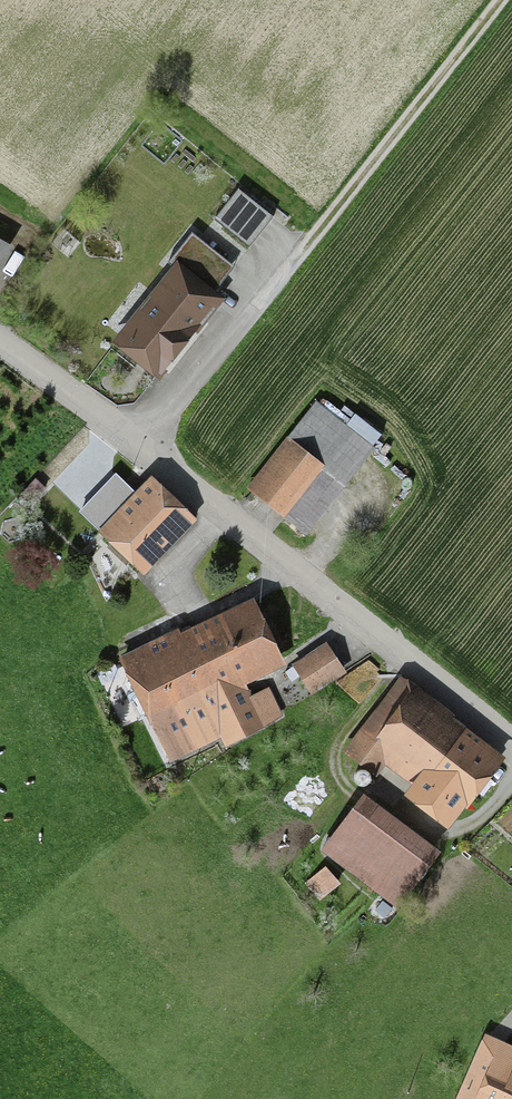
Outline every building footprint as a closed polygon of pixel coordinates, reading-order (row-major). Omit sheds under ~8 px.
[(239,190),(216,218),(249,245),(272,217),(239,190)] [(211,299),(201,291),(226,261),(193,234),(165,268),(178,278),(124,343),(154,367),(211,299)] [(0,235),(0,265),(13,242),(0,235)] [(317,409),(250,493),(286,521),(289,517),(309,533),(381,442),(356,423),(348,434),(317,409)] [(151,480),(130,501),(119,490),(87,521),(141,576),(194,523),(151,480)] [(220,697),(236,689),(280,667),(252,611),(192,641),(220,697)] [(220,697),(192,641),(126,674),(169,762),(223,736),(229,747),(248,738),(277,724),(262,694),(244,703),(236,689),(220,697)] [(340,678),(322,650),(291,669),(309,697),(340,678)] [(443,830),(495,762),(392,685),(338,757),(371,782),(380,768),(412,792),(405,802),(443,830)] [(432,857),(360,802),(319,857),(391,911),(432,857)] [(489,1041),(463,1098),(511,1098),(511,1051),(489,1041)]
